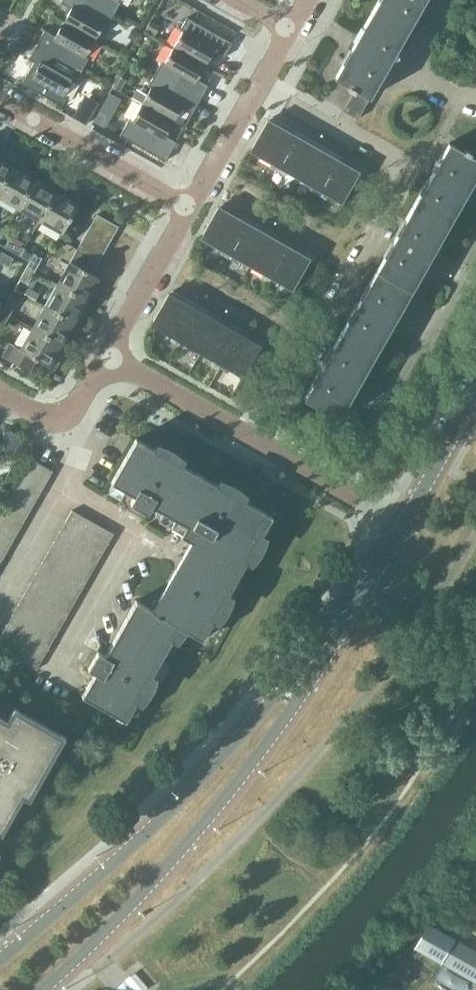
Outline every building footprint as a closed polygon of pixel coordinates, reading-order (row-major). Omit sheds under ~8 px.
[(64,23),(95,41),(105,24),(108,26),(114,15),(88,0),(62,0),(61,3),(71,9),(64,23)] [(114,15),(121,4),(118,2),(119,0),(88,0),(114,15)] [(371,14),(405,34),(425,0),(379,0),(371,14)] [(405,34),(371,14),(334,79),(349,87),(347,90),(353,93),(368,101),(405,34)] [(173,48),(205,66),(213,53),(224,59),(232,44),(187,18),(180,29),(183,31),(173,48)] [(37,45),(82,71),(89,60),(86,58),(95,41),(64,23),(56,37),(45,31),(37,45)] [(82,71),(37,45),(29,60),(39,66),(31,80),(42,86),(38,93),(62,107),(66,100),(63,98),(73,80),(76,82),(82,71)] [(205,66),(173,48),(164,65),(161,64),(154,75),(200,101),(208,86),(197,80),(205,66)] [(151,87),(141,105),(173,123),(181,109),(192,115),(200,101),(154,75),(148,86),(151,87)] [(368,101),(353,93),(343,111),(357,120),(368,101)] [(173,123),(141,105),(132,122),(129,120),(120,136),(165,162),(176,143),(165,136),(173,123)] [(359,172),(325,153),(268,120),(252,148),(260,153),(258,156),(341,204),(359,172)] [(448,228),(475,178),(475,159),(470,155),(471,153),(466,150),(464,152),(450,144),(413,208),(448,228)] [(13,167),(0,160),(0,190),(13,167)] [(18,209),(35,180),(13,167),(0,190),(0,198),(18,209)] [(18,209),(40,221),(57,192),(35,180),(18,209)] [(57,192),(40,221),(63,234),(79,205),(57,192)] [(209,243),(292,291),(310,259),(218,207),(202,235),(211,240),(209,243)] [(448,228),(413,208),(377,272),(411,292),(448,228)] [(97,215),(91,227),(112,239),(119,227),(97,215)] [(105,251),(112,239),(91,227),(84,239),(105,251)] [(105,251),(84,239),(77,251),(99,263),(105,251)] [(22,248),(10,241),(6,248),(18,255),(22,248)] [(35,255),(22,248),(18,255),(30,262),(35,255)] [(77,251),(71,262),(92,274),(99,263),(77,251)] [(0,253),(0,261),(10,267),(14,259),(1,252),(0,253)] [(30,262),(28,267),(35,272),(42,259),(35,255),(30,262)] [(71,262),(58,285),(87,301),(99,279),(92,274),(71,262)] [(35,272),(28,267),(20,280),(28,284),(35,272)] [(377,272),(341,335),(375,355),(411,292),(377,272)] [(58,285),(45,306),(74,323),(87,301),(58,285)] [(159,330),(243,377),(260,346),(169,294),(153,322),(161,327),(159,330)] [(10,298),(3,311),(10,315),(18,303),(10,298)] [(45,306),(33,328),(62,345),(74,323),(45,306)] [(0,316),(0,326),(3,328),(10,315),(3,311),(0,316)] [(49,367),(50,365),(56,368),(64,353),(59,350),(62,345),(33,328),(21,350),(20,351),(36,360),(49,367)] [(375,355),(341,335),(304,399),(339,419),(375,355)] [(15,346),(9,356),(7,360),(29,372),(36,360),(20,351),(21,350),(15,346)] [(82,696),(126,721),(179,627),(202,640),(273,517),(243,500),(246,496),(220,482),(218,486),(181,465),(183,461),(158,446),(156,450),(136,439),(111,483),(135,496),(130,504),(138,508),(136,513),(144,518),(143,519),(144,520),(152,506),(186,526),(181,536),(192,542),(193,541),(197,543),(157,613),(136,601),(105,656),(98,651),(93,659),(89,657),(84,665),(82,664),(82,665),(95,673),(82,696)] [(53,472),(32,460),(0,516),(0,565),(53,472)] [(37,671),(114,535),(72,511),(0,638),(0,650),(37,671)] [(2,835),(23,797),(29,801),(66,737),(14,708),(8,720),(0,716),(0,834),(2,835)] [(428,926),(416,947),(475,981),(475,953),(428,926)]
